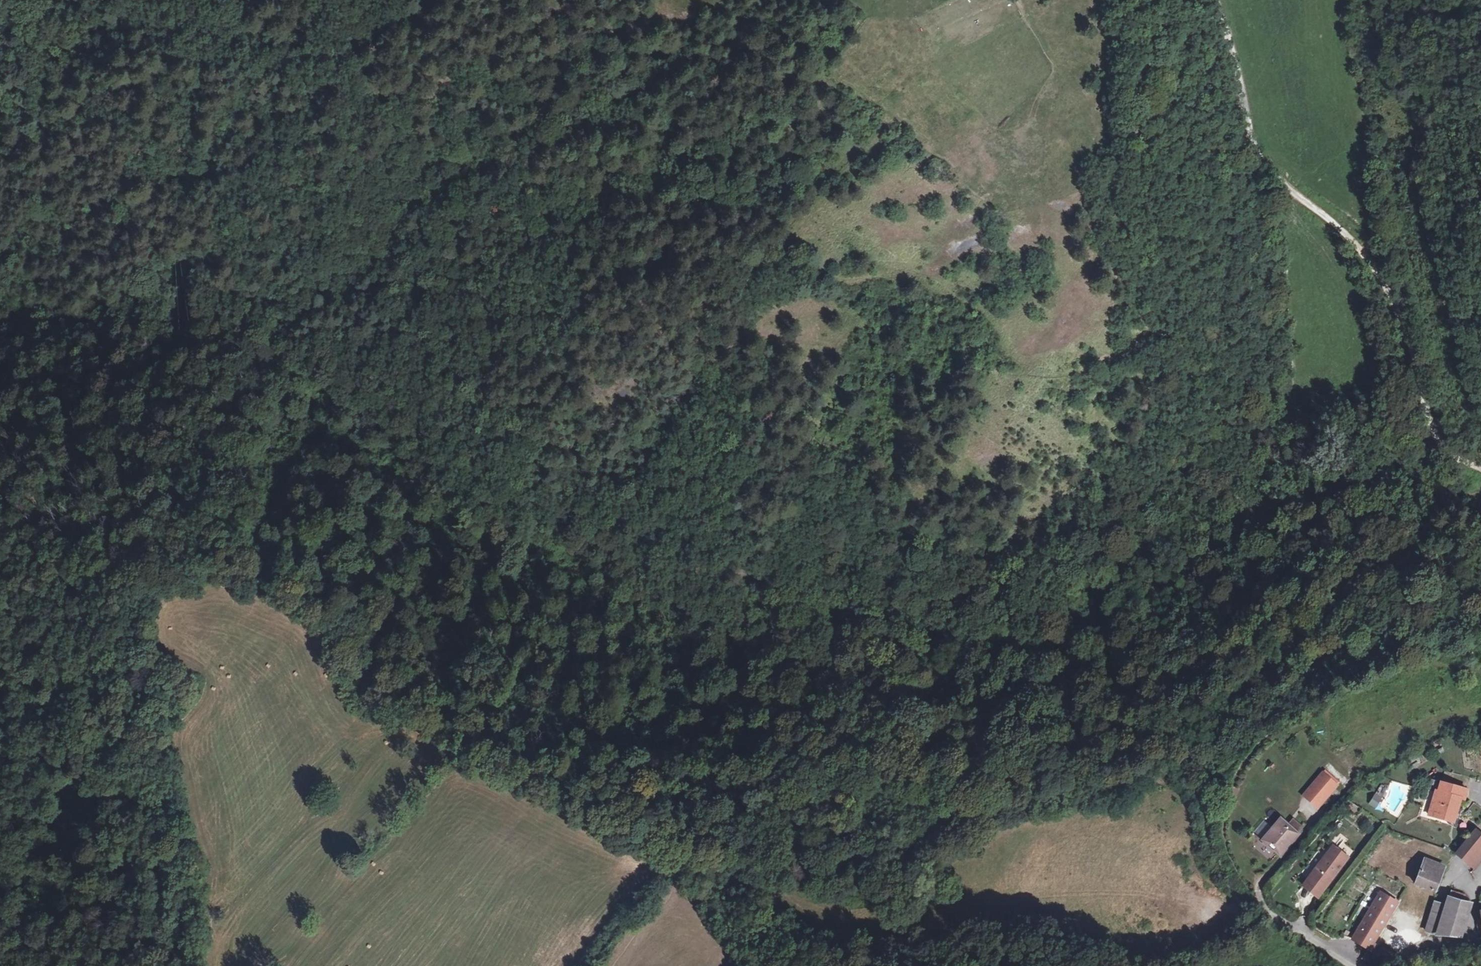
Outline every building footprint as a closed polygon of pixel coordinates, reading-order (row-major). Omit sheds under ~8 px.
[(1437,747),(1426,748),(1426,758),(1437,757),(1437,747)] [(1340,786),(1327,774),(1317,786),(1330,798),(1340,786)] [(1433,817),(1451,821),(1454,810),(1457,811),(1460,800),(1464,800),(1466,789),(1441,781),(1439,791),(1436,790),(1431,804),(1436,805),(1433,817)] [(1383,810),(1384,806),(1396,810),(1401,791),(1377,785),(1371,807),(1383,810)] [(1330,798),(1317,786),(1308,796),(1321,808),(1330,798)] [(1284,819),(1265,840),(1283,856),(1305,830),(1296,822),(1292,827),(1284,819)] [(1477,870),(1480,865),(1480,835),(1476,831),(1458,856),(1470,865),(1477,870)] [(1336,848),(1312,878),(1326,889),(1350,859),(1336,848)] [(1428,861),(1415,885),(1433,893),(1446,870),(1428,861)] [(1326,889),(1312,878),(1306,886),(1320,898),(1326,889)] [(1456,894),(1452,901),(1462,904),(1464,897),(1456,894)] [(1376,946),(1400,905),(1383,895),(1355,942),(1377,955),(1381,949),(1376,946)] [(1445,922),(1463,925),(1469,908),(1464,905),(1462,904),(1452,901),(1449,910),(1445,922)] [(1440,938),(1445,922),(1449,910),(1439,907),(1429,935),(1440,938)] [(1445,922),(1440,938),(1460,939),(1463,925),(1445,922)]
